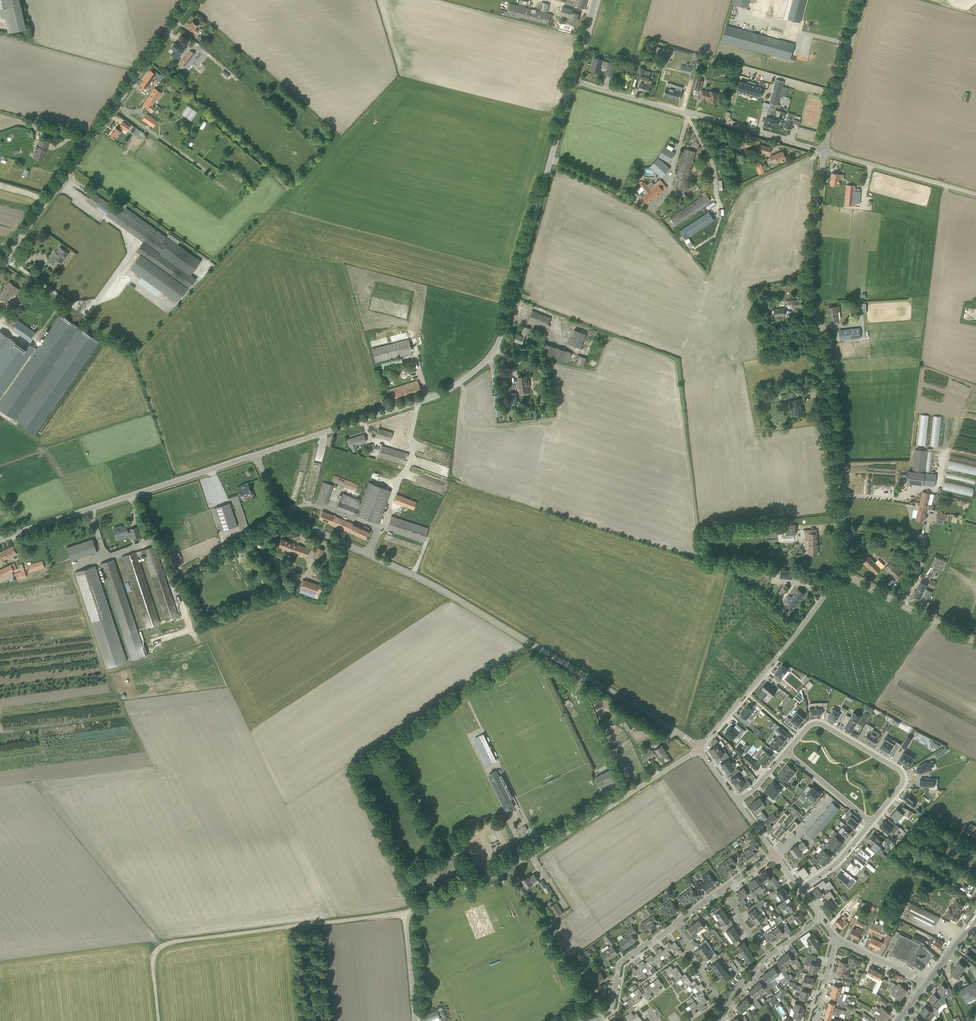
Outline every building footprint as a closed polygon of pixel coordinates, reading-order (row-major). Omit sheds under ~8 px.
[(8,31),(24,28),(18,0),(0,0),(0,9),(3,8),(8,31)] [(566,3),(575,6),(585,9),(585,8),(587,0),(566,0),(566,3)] [(788,20),(800,23),(806,0),(793,0),(788,20)] [(540,10),(541,10),(548,12),(549,4),(541,2),(540,10)] [(506,15),(541,24),(548,26),(551,14),(509,3),(506,15)] [(570,17),(569,20),(576,22),(579,14),(572,12),(572,10),(562,7),(560,15),(570,17)] [(195,28),(197,25),(192,21),(188,27),(193,31),(196,33),(198,31),(195,28)] [(210,31),(205,25),(200,29),(206,35),(210,31)] [(735,27),(726,25),(722,41),(790,60),(791,54),(793,49),(794,44),(793,43),(770,37),(738,28),(735,27)] [(171,48),(174,50),(171,54),(176,58),(176,57),(178,58),(181,54),(179,53),(183,49),(175,43),(174,44),(173,43),(172,45),(172,46),(171,48)] [(183,60),(187,63),(189,65),(191,63),(191,64),(193,61),(199,54),(196,52),(192,48),(183,60)] [(603,68),(607,69),(605,75),(611,76),(615,64),(602,61),(602,60),(594,58),(591,70),(598,73),(600,66),(604,67),(603,68)] [(682,65),(680,70),(690,73),(692,68),(682,65)] [(652,94),(654,89),(650,88),(652,83),(648,82),(650,76),(644,74),(645,69),(640,68),(637,77),(645,79),(644,85),(640,84),(639,89),(645,91),(645,92),(652,94)] [(145,89),(156,74),(150,70),(140,85),(145,89)] [(224,70),(221,74),(226,79),(227,78),(229,80),(232,77),(229,75),(224,70)] [(693,89),(700,91),(703,79),(696,78),(693,89)] [(781,92),(784,81),(776,79),(773,90),(774,90),(773,93),(772,93),(772,94),(769,104),(777,106),(778,102),(776,102),(778,95),(780,95),(779,95),(780,92),(781,92)] [(760,98),(763,88),(755,86),(756,83),(748,81),(747,83),(740,81),(737,91),(760,98)] [(667,86),(666,86),(664,95),(680,99),(682,91),(683,87),(676,85),(675,89),(667,86)] [(154,88),(143,105),(149,109),(151,111),(154,107),(152,105),(161,92),(154,88)] [(702,90),(701,92),(700,97),(708,99),(708,101),(716,103),(719,93),(710,91),(710,92),(702,90)] [(192,120),(198,111),(187,104),(182,114),(192,120)] [(773,119),(776,108),(769,107),(767,116),(766,116),(764,124),(771,126),(772,124),(776,126),(777,124),(778,124),(778,122),(778,120),(773,119)] [(153,127),(157,121),(146,113),(142,119),(153,127)] [(794,120),(786,118),(783,128),(791,130),(794,120)] [(201,123),(205,127),(209,124),(205,119),(201,123)] [(120,126),(118,129),(115,127),(110,134),(116,139),(124,128),(127,130),(130,127),(123,122),(120,126)] [(36,146),(33,157),(42,160),(45,152),(48,143),(39,140),(38,146),(36,146)] [(769,154),(771,148),(759,144),(758,151),(769,154)] [(664,147),(662,151),(659,157),(669,163),(675,153),(664,147)] [(684,148),(674,185),(673,187),(685,190),(696,152),(684,148)] [(783,151),(772,155),(769,156),(773,164),(786,158),(783,151)] [(650,167),(658,174),(662,178),(670,169),(658,158),(650,167)] [(765,172),(761,163),(755,166),(759,175),(765,172)] [(840,180),(839,179),(840,174),(832,172),(830,185),(839,186),(840,180)] [(644,189),(639,194),(642,197),(647,203),(667,188),(660,179),(649,188),(644,181),(643,182),(641,181),(639,182),(641,184),(644,189)] [(696,184),(684,192),(687,197),(700,189),(696,184)] [(861,191),(854,191),(855,185),(846,185),(844,205),(849,206),(853,206),(854,196),(860,197),(861,191)] [(708,202),(710,200),(708,197),(706,199),(703,195),(670,217),(675,226),(709,204),(708,203),(708,202)] [(117,209),(100,197),(93,206),(143,242),(136,251),(140,254),(129,268),(176,302),(196,279),(190,275),(200,261),(177,244),(179,243),(180,241),(169,233),(168,235),(166,237),(145,221),(142,225),(138,222),(140,218),(126,208),(125,208),(126,208),(124,212),(123,211),(122,213),(117,209)] [(664,206),(660,208),(664,215),(668,212),(664,206)] [(709,211),(679,231),(685,239),(714,220),(709,211)] [(60,262),(67,252),(60,247),(55,254),(54,253),(47,262),(52,266),(56,260),(60,262)] [(3,299),(7,302),(14,293),(20,298),(24,293),(17,288),(17,287),(9,282),(0,294),(0,297),(3,299)] [(801,299),(788,300),(789,304),(792,304),(793,307),(802,306),(801,299)] [(865,313),(865,302),(856,303),(857,313),(865,313)] [(830,320),(838,319),(837,312),(840,311),(839,306),(828,307),(830,320)] [(775,316),(785,315),(784,308),(774,309),(775,316)] [(528,321),(533,322),(547,328),(551,318),(532,310),(528,321)] [(0,401),(0,409),(34,433),(99,341),(61,315),(12,383),(7,391),(0,401)] [(28,327),(21,322),(18,320),(16,322),(15,324),(12,329),(21,336),(28,327)] [(527,338),(530,328),(524,326),(521,335),(517,334),(515,341),(522,343),(524,337),(527,338)] [(840,341),(861,339),(859,327),(839,330),(840,341)] [(21,353),(26,346),(0,329),(0,339),(21,353)] [(586,334),(574,329),(569,344),(581,348),(584,340),(585,336),(586,334)] [(412,353),(409,339),(372,349),(375,363),(412,353)] [(572,353),(566,351),(546,344),(543,353),(563,360),(568,362),(572,353)] [(586,359),(586,358),(577,355),(574,364),(583,367),(585,362),(586,359)] [(518,377),(519,390),(520,393),(528,392),(527,384),(529,384),(529,380),(527,381),(526,376),(518,377)] [(413,385),(390,392),(393,401),(421,392),(417,380),(412,382),(413,385)] [(517,403),(516,393),(509,394),(510,404),(517,403)] [(793,416),(795,415),(803,414),(801,404),(803,404),(802,399),(789,401),(790,406),(792,406),(793,416)] [(925,445),(929,415),(920,414),(917,444),(925,445)] [(938,446),(941,416),(932,416),(929,445),(938,446)] [(378,429),(377,433),(376,437),(390,441),(393,433),(378,429)] [(356,444),(360,443),(366,441),(365,439),(364,434),(348,439),(350,446),(351,452),(358,450),(356,444)] [(378,457),(402,464),(404,457),(407,458),(408,453),(381,445),(378,457)] [(924,479),(927,450),(915,449),(914,456),(912,471),(911,471),(908,471),(907,483),(923,485),(923,484),(924,479)] [(946,468),(975,475),(975,466),(948,460),(946,468)] [(332,481),(356,490),(358,484),(334,475),(332,481)] [(332,485),(323,482),(317,501),(327,504),(332,485)] [(379,524),(383,514),(382,513),(390,490),(369,482),(361,503),(359,503),(359,502),(357,508),(359,508),(355,515),(355,516),(356,516),(357,515),(379,524)] [(944,482),(942,490),(972,495),(973,487),(944,482)] [(245,485),(237,487),(240,496),(251,492),(248,483),(244,484),(245,485)] [(922,491),(919,506),(927,508),(931,509),(932,505),(928,504),(930,493),(922,491)] [(359,502),(359,503),(360,500),(342,493),(336,508),(355,516),(355,515),(359,508),(357,508),(359,502)] [(397,494),(394,502),(413,510),(416,502),(397,494)] [(235,519),(233,514),(233,513),(235,512),(233,505),(231,505),(230,503),(215,508),(221,530),(234,526),(235,528),(237,527),(237,525),(235,519)] [(927,508),(919,506),(916,505),(915,510),(914,509),(912,517),(916,518),(915,520),(923,522),(927,508)] [(330,524),(347,531),(351,523),(335,515),(333,514),(333,515),(323,510),(319,519),(330,523),(330,524)] [(938,511),(936,518),(945,520),(946,513),(938,511)] [(391,516),(388,525),(387,530),(424,542),(428,528),(391,516)] [(351,523),(347,531),(349,532),(365,539),(369,530),(368,530),(369,528),(364,526),(363,528),(351,523)] [(133,538),(140,536),(137,527),(130,529),(128,530),(126,525),(120,527),(119,526),(113,528),(116,536),(125,533),(125,534),(132,532),(133,538)] [(809,549),(809,554),(818,554),(817,529),(805,530),(806,549),(809,549)] [(285,549),(307,557),(309,549),(281,539),(278,546),(282,547),(281,550),(284,551),(285,549)] [(92,540),(67,548),(71,562),(97,553),(92,540)] [(175,619),(178,618),(181,617),(180,613),(176,614),(154,545),(122,556),(121,556),(122,560),(123,559),(145,626),(137,629),(121,582),(113,559),(100,564),(101,564),(100,564),(100,565),(101,565),(102,567),(102,569),(105,579),(106,581),(108,586),(132,659),(146,655),(138,631),(146,628),(147,628),(155,625),(159,624),(136,556),(143,554),(166,622),(171,620),(175,619)] [(16,553),(13,546),(0,552),(0,561),(16,553)] [(317,547),(313,558),(319,561),(324,550),(317,547)] [(877,564),(863,550),(857,556),(876,574),(883,566),(879,562),(877,564)] [(935,557),(932,566),(943,570),(946,562),(935,557)] [(28,565),(30,572),(44,568),(42,561),(28,565)] [(902,573),(891,562),(885,568),(896,579),(902,573)] [(16,569),(13,563),(0,569),(0,583),(14,576),(11,571),(16,569)] [(106,668),(126,661),(95,565),(75,572),(106,668)] [(23,566),(20,567),(21,571),(14,574),(16,580),(18,579),(17,577),(24,575),(25,577),(26,577),(23,566)] [(289,583),(295,586),(300,573),(293,571),(289,583)] [(318,584),(303,579),(300,589),(315,594),(318,584)] [(919,589),(917,588),(913,595),(919,598),(921,595),(923,596),(928,599),(932,592),(927,589),(921,586),(919,589)] [(798,589),(786,605),(792,610),(804,594),(798,589)] [(783,612),(775,606),(773,609),(781,614),(783,612)] [(782,665),(779,668),(778,670),(775,673),(777,675),(775,677),(780,682),(783,679),(781,677),(788,669),(782,665)] [(776,691),(774,689),(769,685),(767,683),(765,685),(764,686),(762,688),(763,690),(760,693),(762,694),(762,695),(763,696),(763,695),(765,697),(768,693),(771,696),(776,691)] [(817,704),(817,706),(810,706),(810,715),(814,714),(818,714),(822,714),(822,708),(826,708),(828,702),(821,702),(821,704),(817,704)] [(748,717),(754,710),(751,708),(748,705),(745,708),(740,713),(742,715),(739,719),(747,726),(751,720),(748,717)] [(828,718),(831,720),(831,719),(835,722),(836,719),(840,722),(847,710),(842,707),(839,711),(836,710),(836,711),(832,709),(828,717),(828,718)] [(803,719),(804,718),(797,712),(791,719),(788,716),(784,721),(792,728),(795,723),(797,725),(798,726),(800,723),(801,722),(802,722),(804,720),(803,719)] [(845,727),(847,728),(848,729),(849,729),(851,731),(853,727),(857,721),(858,721),(861,717),(860,716),(854,712),(853,714),(852,714),(850,717),(846,715),(843,720),(842,722),(845,724),(847,725),(846,726),(845,727)] [(629,718),(623,722),(628,730),(634,727),(629,718)] [(742,735),(741,734),(745,730),(737,723),(733,728),(730,726),(728,729),(727,729),(724,732),(727,735),(727,734),(733,739),(736,735),(740,738),(742,735)] [(864,726),(862,729),(866,731),(867,731),(868,732),(866,736),(865,737),(864,739),(874,745),(878,737),(871,732),(873,729),(874,727),(866,723),(864,726)] [(770,744),(777,750),(785,741),(780,737),(782,735),(784,737),(787,733),(780,726),(776,730),(777,731),(775,733),(778,735),(770,744)] [(758,728),(754,733),(757,736),(762,731),(758,728)] [(488,765),(493,762),(480,735),(475,737),(488,765)] [(908,735),(901,746),(904,747),(906,749),(913,738),(908,735)] [(722,747),(724,745),(721,740),(718,742),(715,738),(711,743),(713,746),(710,748),(711,750),(713,753),(722,747)] [(885,750),(886,751),(888,752),(889,752),(889,753),(889,752),(890,751),(892,753),(895,754),(901,744),(892,739),(891,742),(885,739),(885,738),(880,747),(881,748),(884,751),(885,750)] [(642,746),(639,748),(643,755),(640,757),(643,762),(655,754),(657,758),(660,756),(666,752),(662,745),(653,750),(653,749),(646,753),(642,746)] [(739,745),(735,749),(741,754),(745,750),(739,745)] [(722,759),(723,758),(728,754),(726,752),(722,747),(713,753),(716,757),(717,758),(720,756),(722,759)] [(758,759),(756,762),(754,760),(750,765),(756,770),(760,766),(759,765),(761,762),(764,764),(771,756),(765,751),(761,755),(758,752),(755,756),(758,759)] [(914,758),(903,752),(899,759),(904,762),(909,765),(914,758)] [(722,765),(724,768),(731,763),(728,759),(730,757),(728,754),(723,758),(725,760),(721,763),(722,765)] [(919,767),(916,768),(918,773),(921,772),(922,774),(926,773),(926,772),(929,771),(929,768),(932,766),(930,761),(926,763),(927,764),(925,765),(924,763),(919,765),(919,767)] [(731,763),(724,768),(727,772),(728,773),(732,770),(734,772),(738,769),(738,770),(736,767),(735,768),(731,763)] [(787,764),(778,775),(784,781),(785,780),(787,782),(791,777),(789,775),(794,769),(787,764)] [(612,769),(596,776),(601,787),(617,780),(612,769)] [(738,769),(734,772),(733,773),(735,776),(731,778),(732,779),(735,783),(745,776),(744,776),(741,771),(739,769),(738,770),(738,769)] [(506,810),(513,807),(514,806),(509,796),(496,771),(488,775),(506,810)] [(803,781),(807,784),(811,778),(807,775),(803,781)] [(738,788),(742,785),(745,789),(751,784),(748,780),(746,778),(745,776),(735,783),(737,787),(738,788)] [(920,779),(920,784),(924,785),(924,786),(929,786),(928,789),(937,790),(937,784),(933,784),(933,780),(929,779),(930,778),(924,778),(924,779),(920,779)] [(773,780),(769,785),(778,793),(779,791),(782,788),(782,789),(784,790),(786,789),(787,787),(780,782),(778,784),(773,780)] [(777,794),(778,793),(769,785),(764,790),(769,794),(767,797),(774,803),(775,801),(776,800),(774,798),(777,794)] [(798,794),(803,789),(798,785),(794,790),(798,794)] [(818,790),(817,791),(815,789),(812,787),(811,788),(807,793),(804,790),(798,798),(803,802),(806,799),(808,796),(814,801),(815,800),(817,798),(820,796),(822,793),(818,790)] [(925,802),(931,794),(925,789),(919,797),(925,802)] [(902,798),(913,807),(916,804),(917,803),(906,794),(902,798)] [(759,818),(763,815),(758,807),(764,802),(760,797),(757,799),(754,800),(754,801),(750,804),(754,809),(753,810),(759,818)] [(840,809),(832,802),(806,833),(814,839),(840,809)] [(890,815),(897,821),(903,814),(909,819),(914,813),(904,807),(900,811),(900,810),(897,808),(890,815)] [(772,832),(776,836),(782,829),(779,826),(789,814),(785,810),(772,825),(775,828),(772,832)] [(855,815),(850,811),(846,816),(849,818),(846,821),(853,826),(853,827),(855,828),(857,825),(859,823),(853,818),(855,815)] [(774,813),(764,820),(768,825),(777,818),(774,813)] [(785,831),(782,829),(776,836),(781,840),(784,836),(787,838),(800,823),(796,819),(785,831)] [(892,822),(890,825),(886,822),(884,820),(883,822),(882,822),(880,824),(880,825),(879,827),(887,834),(887,833),(891,830),(894,833),(899,828),(892,822)] [(840,824),(842,826),(839,830),(840,831),(839,832),(842,834),(842,833),(847,838),(851,833),(849,832),(849,831),(851,828),(842,821),(840,824)] [(970,823),(965,833),(975,839),(975,826),(970,823)] [(745,834),(751,843),(755,839),(749,831),(745,834)] [(833,835),(830,839),(840,847),(842,844),(842,843),(843,842),(838,838),(840,835),(835,831),(833,834),(833,835)] [(886,857),(882,854),(883,852),(884,850),(879,846),(883,842),(880,840),(880,839),(877,836),(876,837),(873,834),(868,839),(873,843),(870,847),(885,859),(887,856),(887,857),(886,857)] [(889,835),(886,839),(893,845),(896,841),(891,837),(889,835)] [(446,839),(444,839),(440,842),(446,854),(452,851),(454,854),(458,852),(451,836),(446,839)] [(838,850),(840,847),(830,839),(827,843),(826,842),(823,845),(828,849),(830,846),(836,851),(837,849),(838,850)] [(797,846),(796,845),(790,849),(796,857),(801,852),(808,847),(803,841),(797,846)] [(750,848),(742,853),(747,860),(756,854),(755,851),(758,849),(754,843),(749,846),(750,848)] [(826,851),(828,849),(823,845),(821,848),(822,848),(818,852),(828,861),(831,858),(830,857),(831,856),(826,851)] [(871,857),(875,852),(867,846),(864,850),(861,848),(856,854),(865,861),(870,855),(871,857)] [(826,864),(828,861),(818,852),(815,857),(814,855),(811,858),(817,863),(819,860),(824,864),(825,863),(826,864)] [(734,870),(731,866),(736,863),(731,857),(725,861),(726,862),(718,868),(723,876),(729,871),(730,872),(734,870)] [(846,867),(855,874),(859,869),(861,870),(864,865),(856,859),(853,863),(851,861),(846,867)] [(876,868),(868,861),(866,864),(874,871),(876,868)] [(802,877),(803,878),(806,876),(807,878),(818,870),(814,865),(810,867),(811,869),(808,871),(806,869),(804,866),(798,870),(802,877)] [(715,881),(714,880),(714,879),(708,871),(702,876),(706,882),(703,884),(700,881),(698,882),(694,885),(698,891),(703,887),(705,890),(713,885),(712,883),(715,881)] [(781,886),(779,884),(773,874),(770,876),(766,871),(760,876),(764,882),(769,879),(776,889),(781,886)] [(840,880),(839,881),(840,882),(841,881),(845,884),(848,881),(852,885),(857,880),(847,872),(844,875),(843,873),(840,872),(836,877),(840,880)] [(858,880),(863,883),(869,877),(864,873),(858,880)] [(538,879),(534,874),(529,877),(528,876),(522,879),(527,887),(533,883),(538,879)] [(752,889),(750,891),(754,897),(758,902),(760,901),(757,897),(758,896),(756,894),(763,890),(755,879),(748,884),(752,889)] [(815,888),(813,889),(813,890),(815,894),(814,894),(816,897),(817,897),(818,897),(822,894),(819,890),(826,885),(829,889),(833,886),(829,880),(826,883),(823,880),(814,887),(815,888)] [(962,889),(970,896),(974,891),(975,887),(975,885),(972,882),(969,887),(965,884),(962,889)] [(743,905),(746,903),(748,901),(744,897),(748,894),(751,899),(754,897),(750,891),(747,892),(744,887),(737,892),(741,897),(738,899),(743,905)] [(691,888),(679,897),(685,905),(697,896),(691,888)] [(776,889),(772,892),(768,894),(772,899),(775,897),(778,895),(782,899),(783,899),(788,895),(783,888),(778,891),(776,889)] [(836,902),(834,899),(836,898),(830,890),(824,894),(828,900),(824,903),(825,906),(827,908),(826,909),(829,913),(836,908),(833,903),(836,902)] [(667,900),(672,896),(668,892),(663,895),(667,900)] [(853,896),(846,904),(850,907),(857,900),(853,896)] [(747,910),(749,912),(748,913),(752,918),(753,918),(759,913),(760,913),(763,910),(761,907),(762,905),(765,902),(763,898),(760,901),(758,902),(748,909),(747,910)] [(906,907),(908,902),(901,898),(898,903),(906,907)] [(787,914),(789,916),(792,913),(791,911),(797,907),(792,900),(787,904),(785,901),(780,905),(784,911),(788,908),(791,911),(787,914)] [(951,906),(946,913),(956,921),(961,914),(959,912),(964,906),(956,900),(951,907),(951,906)] [(671,901),(661,908),(668,918),(678,910),(671,901)] [(549,907),(556,917),(563,912),(557,902),(549,907)] [(910,903),(904,916),(932,930),(939,917),(910,903)] [(844,915),(840,918),(835,922),(840,927),(842,926),(843,927),(846,925),(845,923),(846,922),(845,920),(847,918),(848,919),(851,916),(844,907),(840,910),(844,915)] [(722,909),(718,911),(717,909),(710,913),(713,916),(717,921),(719,919),(726,914),(722,909)] [(786,918),(788,921),(790,923),(796,919),(798,922),(805,917),(800,911),(794,916),(793,913),(792,913),(789,916),(786,918)] [(759,913),(753,918),(757,923),(761,920),(763,923),(768,919),(765,914),(762,916),(760,913),(759,913)] [(728,925),(726,922),(730,920),(726,914),(719,919),(716,921),(720,926),(722,929),(723,929),(728,925)] [(658,921),(653,915),(649,918),(650,920),(642,926),(646,933),(650,930),(656,925),(654,923),(658,921)] [(780,922),(779,922),(778,920),(777,918),(774,920),(776,923),(771,926),(778,936),(783,932),(781,930),(784,928),(780,922)] [(704,926),(706,929),(709,927),(705,921),(702,923),(699,919),(694,923),(699,930),(704,926)] [(693,939),(698,935),(696,932),(699,930),(694,923),(688,927),(690,929),(687,931),(693,939)] [(869,944),(874,946),(882,930),(878,928),(871,924),(869,929),(874,932),(873,933),(873,932),(871,936),(872,936),(869,944)] [(730,936),(736,931),(732,926),(730,928),(728,925),(723,929),(725,931),(724,933),(727,937),(730,936)] [(628,934),(619,940),(624,947),(630,943),(631,944),(636,940),(632,935),(636,931),(632,926),(626,930),(628,934)] [(766,931),(763,933),(770,942),(778,936),(771,926),(765,930),(766,931)] [(855,929),(853,928),(850,934),(858,938),(862,929),(856,927),(855,929)] [(882,930),(874,946),(879,948),(882,941),(880,940),(883,936),(885,931),(886,928),(883,927),(882,930)] [(733,942),(734,944),(739,941),(737,939),(740,937),(736,931),(730,936),(734,941),(733,942)] [(614,942),(607,932),(603,935),(610,945),(614,942)] [(887,933),(883,942),(888,944),(892,935),(887,933)] [(932,953),(928,949),(921,944),(899,933),(889,954),(907,962),(906,962),(907,963),(907,962),(911,965),(913,962),(921,969),(931,956),(930,956),(931,955),(932,954),(932,953)] [(814,934),(807,939),(804,941),(808,947),(818,939),(814,934)] [(925,940),(914,934),(912,938),(923,944),(925,940)] [(932,936),(928,942),(928,943),(935,948),(938,950),(942,944),(941,944),(943,941),(932,936)] [(702,954),(709,949),(712,947),(706,939),(700,944),(702,946),(698,949),(702,954)] [(809,949),(811,948),(813,951),(820,946),(818,943),(819,942),(818,939),(808,947),(809,949)] [(666,948),(664,949),(669,955),(671,954),(668,951),(672,948),(674,951),(679,947),(675,941),(671,944),(668,942),(664,945),(666,948)] [(741,951),(747,946),(744,941),(741,943),(739,941),(734,944),(736,947),(737,946),(741,951)] [(612,945),(603,952),(608,959),(613,955),(614,956),(618,953),(612,945)] [(745,956),(744,957),(751,952),(747,946),(741,951),(745,956)] [(657,954),(655,955),(660,961),(662,960),(660,957),(663,955),(665,958),(669,955),(664,949),(662,951),(660,948),(655,951),(657,954)] [(711,959),(712,959),(717,955),(715,952),(712,954),(709,949),(702,954),(706,960),(709,957),(711,959)] [(974,961),(975,959),(975,949),(973,952),(972,953),(972,951),(969,949),(968,950),(967,949),(965,952),(966,953),(965,954),(974,961)] [(751,952),(744,957),(748,962),(755,958),(751,952)] [(794,960),(793,959),(788,952),(782,956),(783,957),(787,963),(790,961),(793,964),(795,962),(799,967),(801,964),(797,958),(794,960)] [(654,961),(656,964),(660,961),(655,955),(653,957),(651,954),(646,958),(648,961),(647,962),(651,968),(653,966),(651,963),(654,961)] [(718,960),(720,958),(720,957),(721,956),(719,954),(717,955),(712,959),(714,962),(711,964),(715,970),(722,965),(718,960)] [(788,980),(790,979),(787,976),(788,975),(785,971),(787,969),(785,966),(788,964),(787,963),(783,957),(777,961),(783,969),(780,971),(784,976),(788,980)] [(808,958),(806,957),(804,964),(810,966),(808,970),(816,973),(819,965),(811,963),(812,959),(808,958)] [(640,967),(638,968),(642,974),(644,973),(642,970),(645,967),(648,970),(651,968),(647,962),(644,964),(642,961),(637,964),(640,967)] [(851,971),(851,969),(853,964),(840,961),(839,967),(849,970),(851,971)] [(955,967),(961,972),(963,969),(966,971),(969,967),(966,965),(965,966),(959,962),(955,967)] [(673,975),(680,971),(677,967),(674,969),(671,965),(664,969),(668,974),(671,972),(673,975)] [(722,965),(715,970),(719,975),(720,975),(726,970),(725,970),(722,965)] [(642,974),(638,968),(635,970),(633,967),(629,970),(633,976),(637,974),(639,977),(642,974)] [(780,970),(778,971),(774,967),(769,971),(777,982),(778,983),(781,981),(780,980),(783,977),(788,983),(789,982),(788,980),(784,976),(780,971),(780,970)] [(849,970),(839,967),(837,973),(844,975),(844,977),(851,978),(852,979),(853,977),(848,976),(849,973),(849,970)] [(867,973),(873,976),(876,970),(869,967),(867,973)] [(961,972),(955,967),(951,972),(957,977),(956,978),(959,980),(961,977),(958,975),(961,972)] [(726,970),(720,975),(723,980),(730,976),(726,970)] [(876,970),(873,976),(880,979),(883,973),(876,970)] [(680,971),(673,975),(677,981),(680,978),(683,982),(689,978),(686,974),(683,976),(680,971)] [(763,975),(767,980),(765,982),(769,988),(770,989),(778,983),(777,982),(769,971),(763,975)] [(593,975),(587,979),(596,991),(602,987),(599,983),(605,978),(600,972),(594,976),(593,975)] [(804,979),(802,983),(812,986),(814,978),(809,977),(810,974),(803,972),(801,978),(804,979)] [(891,985),(904,995),(908,990),(899,983),(897,986),(896,985),(896,984),(893,982),(891,981),(891,978),(889,977),(888,980),(886,982),(891,985)] [(651,987),(654,990),(656,993),(660,990),(658,987),(663,984),(658,978),(654,981),(656,984),(652,987),(651,987)] [(690,985),(692,989),(693,989),(696,987),(695,987),(698,985),(695,980),(692,983),(689,978),(683,982),(687,987),(690,985)] [(754,985),(755,986),(762,995),(762,994),(766,991),(767,991),(769,994),(772,992),(770,989),(769,988),(765,982),(762,984),(760,981),(754,985)] [(695,987),(696,987),(699,991),(696,994),(699,998),(703,995),(705,994),(702,990),(705,987),(701,983),(698,985),(695,987)] [(792,988),(797,989),(796,991),(801,993),(800,997),(807,999),(809,991),(804,990),(805,987),(795,984),(789,983),(789,986),(793,987),(792,988)] [(840,992),(842,984),(837,983),(836,985),(834,984),(832,990),(840,992)] [(649,984),(645,987),(647,990),(643,993),(643,994),(647,1000),(652,996),(650,993),(654,990),(651,987),(652,987),(649,984)] [(938,989),(942,993),(943,993),(946,996),(949,992),(952,994),(952,993),(948,985),(947,987),(942,984),(938,989)] [(904,995),(891,985),(889,988),(892,990),(892,989),(893,990),(891,993),(900,1000),(904,995)] [(974,994),(970,985),(959,990),(964,999),(974,994)] [(750,995),(752,998),(757,1006),(759,1008),(762,1006),(757,999),(762,995),(755,986),(750,990),(752,993),(750,995)] [(639,997),(643,994),(643,993),(639,987),(634,991),(636,994),(632,997),(636,1003),(641,1000),(639,997)] [(840,992),(832,990),(831,996),(833,997),(833,999),(838,1000),(837,1002),(839,1003),(847,1005),(848,1002),(845,1001),(847,994),(840,992)] [(882,994),(880,996),(889,1002),(891,998),(888,996),(890,993),(887,991),(884,995),(882,994)] [(941,995),(939,998),(934,994),(930,1000),(935,1004),(934,1005),(938,1008),(941,1004),(946,1003),(945,998),(941,995)] [(696,1004),(698,1007),(701,1010),(705,1007),(703,1004),(708,1001),(703,995),(699,998),(701,1001),(696,1004)] [(636,1003),(632,997),(627,1000),(629,1003),(625,1006),(629,1012),(631,1011),(634,1009),(632,1006),(636,1003)] [(757,1006),(752,998),(749,1000),(747,997),(741,1001),(742,1002),(747,1008),(752,1004),(752,1005),(753,1005),(755,1008),(757,1006)] [(888,1002),(882,998),(879,1001),(886,1006),(888,1002)] [(793,1009),(794,1009),(804,1011),(805,1007),(804,1007),(806,1002),(796,999),(795,1002),(793,1009)] [(696,1004),(694,1001),(690,1004),(692,1007),(687,1010),(692,1017),(697,1013),(694,1010),(698,1007),(696,1004)] [(747,1008),(742,1002),(737,1006),(741,1012),(747,1008)] [(829,1002),(827,1009),(833,1011),(845,1014),(849,1015),(851,1010),(850,1009),(845,1010),(841,1009),(834,1007),(835,1003),(829,1002)] [(936,1016),(939,1012),(938,1009),(931,1004),(927,1008),(925,1006),(923,1009),(922,1008),(920,1010),(921,1011),(921,1012),(925,1015),(931,1019),(935,1015),(936,1016)] [(876,1010),(886,1018),(890,1013),(882,1006),(880,1008),(878,1007),(876,1010)] [(804,1011),(794,1009),(793,1016),(795,1016),(794,1020),(797,1020),(803,1020),(804,1016),(803,1015),(804,1011)] [(827,1009),(825,1016),(831,1018),(832,1014),(845,1017),(845,1014),(833,1011),(827,1009)] [(874,1016),(880,1020),(884,1020),(886,1018),(876,1010),(875,1012),(876,1013),(874,1016)] [(629,1012),(625,1015),(628,1020),(631,1018),(634,1020),(635,1020),(640,1017),(637,1013),(634,1015),(631,1011),(629,1012)]
